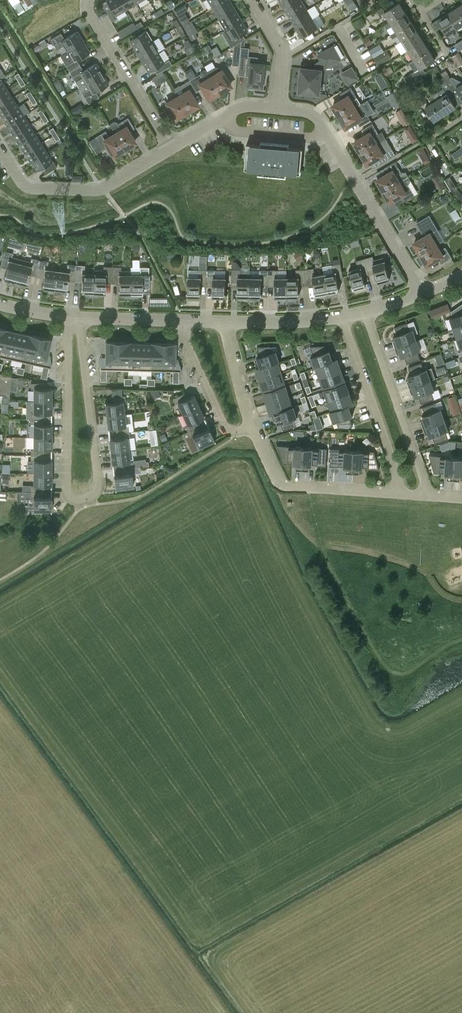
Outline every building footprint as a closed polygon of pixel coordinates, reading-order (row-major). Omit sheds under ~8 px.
[(19,1),(24,10),(40,0),(22,0),(20,1),(19,1)] [(106,2),(110,9),(106,11),(112,21),(117,18),(116,17),(126,11),(119,0),(108,0),(106,2)] [(126,11),(136,4),(134,0),(119,0),(126,11)] [(213,8),(227,0),(208,0),(213,8)] [(219,19),(235,10),(229,0),(227,0),(213,8),(219,19)] [(301,0),(284,0),(281,2),(286,10),(302,1),(301,0)] [(353,9),(357,7),(353,0),(347,0),(353,9)] [(307,9),(302,1),(286,10),(291,19),(307,9)] [(390,21),(405,12),(399,2),(384,12),(390,21)] [(184,4),(174,10),(177,16),(188,9),(184,4)] [(447,13),(457,28),(461,25),(461,15),(457,7),(455,5),(452,7),(454,9),(447,13)] [(312,18),(307,9),(291,19),(297,27),(312,18)] [(219,19),(225,30),(241,20),(235,10),(219,19)] [(367,16),(371,23),(380,16),(376,10),(367,16)] [(452,31),(457,28),(447,13),(446,11),(443,12),(444,14),(437,19),(447,34),(449,38),(454,35),(452,31)] [(390,21),(384,25),(387,29),(392,25),(392,26),(396,31),(411,21),(405,12),(390,21)] [(362,15),(354,22),(360,29),(368,23),(362,15)] [(318,28),(312,18),(297,27),(302,37),(318,28)] [(232,47),(234,46),(241,42),(245,39),(242,34),(247,31),(241,20),(225,30),(231,40),(228,43),(231,48),(232,47)] [(396,31),(390,34),(393,38),(398,35),(402,41),(417,31),(411,21),(396,31)] [(146,30),(129,40),(136,52),(153,42),(146,30)] [(61,33),(50,39),(56,49),(63,45),(67,52),(84,42),(77,31),(64,39),(61,33)] [(402,41),(408,50),(423,40),(417,31),(402,41)] [(453,45),(457,51),(461,48),(461,39),(453,45)] [(408,50),(414,59),(429,49),(423,40),(408,50)] [(67,52),(60,56),(69,71),(80,65),(76,60),(90,52),(84,42),(67,52)] [(153,42),(136,52),(142,63),(159,53),(153,42)] [(232,65),(239,66),(241,47),(241,42),(234,46),(232,65)] [(301,68),(299,92),(319,94),(321,69),(325,67),(340,59),(344,56),(337,44),(333,47),(318,55),(321,60),(315,63),(315,69),(301,68)] [(186,48),(190,54),(195,51),(191,45),(186,48)] [(377,45),(370,50),(374,56),(382,52),(377,45)] [(238,70),(249,71),(247,85),(256,86),(256,87),(263,88),(263,81),(262,81),(264,64),(257,63),(258,57),(244,56),(245,48),(241,47),(239,66),(238,70)] [(435,59),(429,49),(414,59),(419,68),(435,59)] [(387,51),(374,58),(378,64),(391,57),(387,51)] [(159,53),(142,63),(147,72),(154,68),(157,73),(171,65),(168,60),(164,62),(159,53)] [(458,67),(461,64),(461,58),(458,53),(452,57),(453,59),(458,67)] [(80,65),(69,71),(79,87),(102,73),(96,63),(83,71),(80,65)] [(215,67),(207,72),(220,93),(230,87),(219,68),(215,67)] [(352,67),(345,71),(352,82),(359,78),(352,67)] [(200,74),(189,80),(196,91),(201,87),(209,100),(220,93),(207,72),(206,70),(204,70),(200,72),(200,74)] [(163,71),(152,78),(156,85),(167,79),(163,71)] [(408,83),(417,77),(414,71),(404,77),(408,83)] [(102,73),(79,87),(88,103),(99,97),(95,92),(109,84),(102,73)] [(443,77),(455,95),(459,92),(461,96),(461,83),(461,81),(452,77),(451,78),(448,74),(443,77)] [(443,88),(433,94),(445,113),(455,107),(450,98),(455,95),(443,77),(439,80),(443,88)] [(196,91),(189,80),(179,86),(178,86),(173,88),(173,90),(177,97),(187,113),(198,106),(190,94),(196,91)] [(333,105),(339,116),(361,104),(351,87),(341,93),(344,99),(333,105)] [(0,92),(0,104),(11,97),(5,88),(0,92)] [(413,96),(419,107),(424,104),(418,93),(413,96)] [(434,120),(445,113),(433,94),(428,98),(431,103),(425,106),(434,120)] [(0,104),(0,111),(1,112),(0,112),(0,114),(2,117),(3,116),(3,115),(17,107),(11,97),(0,104)] [(176,120),(187,113),(177,97),(167,104),(176,120)] [(371,120),(361,104),(339,116),(346,127),(357,121),(360,126),(371,120)] [(17,107),(3,115),(3,116),(6,121),(5,122),(7,126),(9,125),(8,125),(22,116),(22,115),(17,107)] [(22,116),(8,125),(9,125),(12,130),(11,131),(13,135),(14,134),(28,125),(22,116)] [(114,121),(110,124),(116,135),(115,135),(124,151),(135,144),(128,132),(133,128),(127,118),(121,121),(117,124),(116,122),(114,121)] [(354,142),(361,153),(386,138),(382,132),(379,134),(373,124),(362,130),(365,135),(354,142)] [(28,125),(14,134),(18,139),(16,140),(19,144),(20,143),(34,134),(28,125)] [(113,157),(124,151),(115,135),(109,138),(105,131),(94,138),(100,148),(106,145),(113,157)] [(34,134),(20,143),(23,149),(22,150),(24,153),(26,153),(26,152),(40,143),(34,134)] [(415,134),(409,137),(413,142),(418,139),(415,134)] [(395,154),(386,138),(361,153),(367,164),(378,157),(381,163),(395,154)] [(301,174),(302,157),(303,148),(289,147),(289,144),(261,142),(261,145),(247,143),(244,169),(258,170),(258,173),(286,176),(287,172),(301,174)] [(461,143),(460,146),(461,147),(451,153),(455,158),(461,154),(461,155),(461,142),(461,143)] [(40,143),(26,152),(26,153),(29,158),(28,159),(30,163),(32,162),(31,161),(46,152),(40,143)] [(46,152),(31,161),(32,162),(35,167),(33,168),(36,172),(41,168),(45,174),(57,166),(53,160),(51,161),(46,152)] [(377,180),(383,191),(408,176),(406,172),(401,172),(398,168),(395,162),(384,168),(388,174),(377,180)] [(410,180),(408,176),(383,191),(389,202),(400,196),(403,201),(414,195),(418,193),(410,180)] [(450,177),(445,179),(451,189),(456,186),(450,177)] [(443,181),(437,185),(440,190),(446,186),(443,181)] [(457,220),(461,217),(457,209),(452,211),(457,220)] [(414,243),(420,254),(435,245),(444,240),(429,214),(416,222),(424,237),(414,243)] [(439,251),(435,245),(420,254),(427,265),(437,258),(441,264),(451,258),(445,247),(439,251)] [(12,284),(14,285),(21,259),(12,257),(13,253),(4,251),(0,265),(7,266),(4,278),(5,279),(5,281),(7,282),(8,282),(10,284),(12,284)] [(299,252),(294,255),(298,260),(303,257),(299,252)] [(364,258),(368,272),(374,270),(378,282),(380,282),(380,284),(388,282),(387,280),(390,279),(384,261),(375,264),(373,256),(364,258)] [(30,262),(21,259),(14,285),(16,286),(17,286),(20,286),(22,286),(24,286),(25,284),(26,284),(30,272),(37,274),(39,260),(31,258),(30,262)] [(362,274),(368,272),(364,258),(356,260),(358,268),(349,271),(354,289),(356,288),(357,291),(364,289),(364,286),(366,286),(362,274)] [(48,261),(39,260),(37,274),(44,275),(42,287),(44,288),(44,289),(46,290),(48,291),(50,292),(52,293),(53,293),(56,270),(47,269),(48,261)] [(249,300),(250,278),(250,273),(240,273),(241,267),(236,261),(232,261),(231,283),(238,283),(237,296),(239,296),(239,298),(241,299),(243,299),(246,300),(247,300),(249,300)] [(324,274),(328,296),(330,296),(332,295),(333,295),(335,294),(338,293),(337,291),(339,291),(337,278),(343,277),(341,263),(332,264),(333,272),(324,274)] [(66,272),(56,270),(53,293),(56,293),(58,293),(60,293),(62,293),(64,292),(64,290),(66,291),(67,278),(74,279),(76,265),(67,264),(66,272)] [(84,265),(76,265),(74,279),(81,279),(81,292),(83,292),(82,294),(85,295),(87,295),(88,296),(90,296),(93,296),(93,274),(84,273),(84,265)] [(94,270),(93,274),(93,296),(96,296),(98,296),(100,295),(103,295),(103,293),(105,293),(105,280),(112,281),(112,266),(103,266),(103,271),(94,270)] [(112,275),(112,281),(118,281),(118,283),(118,293),(120,293),(120,295),(121,296),(122,296),(123,296),(124,297),(125,297),(126,297),(128,297),(129,297),(130,297),(130,271),(121,271),(121,266),(112,266),(112,275)] [(130,271),(130,297),(131,297),(132,297),(133,297),(134,297),(135,297),(136,297),(137,296),(138,296),(139,296),(140,296),(140,295),(140,294),(142,294),(142,281),(148,281),(149,267),(130,267),(130,271)] [(313,268),(305,269),(306,284),(313,282),(316,295),(317,294),(318,296),(320,296),(322,297),(324,297),(328,296),(324,274),(315,276),(313,268)] [(200,284),(207,284),(207,269),(198,269),(198,277),(188,277),(188,296),(190,296),(190,299),(198,299),(198,296),(200,296),(200,284)] [(207,269),(207,284),(213,284),(213,297),(215,297),(215,299),(223,299),(223,297),(225,297),(225,278),(216,278),(216,270),(207,269)] [(296,277),(287,278),(287,300),(288,300),(291,300),(293,299),(295,299),(297,298),(297,296),(299,296),(299,284),(306,284),(305,269),(296,269),(296,277)] [(259,278),(250,278),(249,300),(251,300),(254,300),(255,300),(257,299),(259,298),(259,297),(261,297),(261,284),(268,284),(268,270),(259,270),(259,278)] [(277,270),(268,270),(268,284),(275,284),(275,297),(277,297),(277,298),(279,299),(281,300),(283,300),(286,300),(287,300),(287,278),(277,278),(277,270)] [(150,307),(168,308),(169,296),(151,295),(150,307)] [(450,317),(454,328),(461,325),(461,304),(451,311),(453,316),(450,317)] [(438,307),(430,310),(433,318),(440,315),(438,307)] [(392,340),(395,347),(416,340),(413,329),(410,330),(407,322),(394,327),(397,334),(394,335),(395,339),(392,340)] [(457,338),(461,337),(461,325),(454,328),(457,338)] [(6,329),(0,355),(0,356),(11,359),(17,332),(6,329)] [(28,334),(17,332),(11,359),(22,361),(28,334)] [(39,337),(28,334),(22,361),(33,364),(39,337)] [(39,337),(33,364),(43,366),(40,377),(46,379),(49,367),(51,355),(47,354),(48,353),(51,339),(39,337)] [(416,340),(395,347),(397,354),(400,353),(401,357),(404,356),(407,363),(420,359),(417,351),(420,350),(416,340)] [(101,369),(101,381),(106,381),(107,381),(107,369),(117,369),(117,342),(106,342),(105,355),(105,357),(102,357),(101,357),(101,369)] [(130,342),(117,342),(117,369),(129,370),(130,342)] [(142,343),(130,342),(129,370),(141,370),(142,343)] [(153,343),(142,343),(141,370),(141,375),(153,375),(153,370),(153,343)] [(165,343),(153,343),(153,370),(164,371),(165,343)] [(165,343),(164,371),(172,371),(172,383),(178,383),(178,371),(179,359),(178,359),(175,359),(175,357),(175,344),(165,343)] [(311,357),(314,367),(336,360),(333,352),(330,353),(329,350),(326,351),(324,345),(310,346),(313,356),(311,357)] [(257,368),(279,361),(276,351),(273,352),(271,346),(257,346),(260,356),(257,357),(258,360),(255,361),(257,368)] [(443,353),(436,355),(439,364),(446,362),(443,353)] [(336,360),(314,367),(317,366),(321,376),(339,370),(336,360)] [(257,368),(261,379),(280,373),(277,363),(279,362),(279,361),(257,368)] [(409,379),(406,380),(409,387),(430,380),(435,378),(431,367),(427,369),(424,370),(421,362),(408,367),(411,375),(408,376),(409,379)] [(444,366),(437,368),(439,375),(446,372),(444,366)] [(339,370),(321,376),(324,387),(343,380),(339,370)] [(0,385),(0,386),(0,394),(9,397),(11,376),(0,373),(0,385)] [(283,383),(280,373),(261,379),(264,389),(283,383)] [(430,380),(409,387),(412,394),(414,393),(416,397),(418,396),(421,403),(434,399),(431,391),(434,390),(430,380)] [(34,389),(34,401),(52,401),(52,388),(51,388),(44,388),(44,383),(31,383),(31,389),(34,389)] [(326,390),(320,392),(321,396),(327,394),(329,400),(348,394),(344,383),(325,390),(326,390)] [(269,403),(287,397),(284,386),(265,392),(269,403)] [(177,403),(182,414),(199,406),(193,394),(193,395),(187,398),(184,393),(172,398),(175,404),(177,403)] [(348,394),(329,400),(333,410),(330,411),(330,412),(351,404),(348,394)] [(105,403),(106,416),(124,414),(123,402),(125,401),(125,395),(112,397),(112,402),(105,403)] [(269,403),(272,413),(294,407),(293,406),(291,407),(287,397),(269,403)] [(31,413),(31,419),(44,419),(51,419),(51,414),(52,401),(34,401),(34,413),(31,413)] [(420,420),(423,427),(445,419),(441,409),(438,410),(435,402),(422,407),(425,414),(422,415),(423,419),(420,420)] [(351,404),(330,412),(334,422),(336,421),(338,427),(353,426),(350,417),(352,416),(351,412),(354,411),(351,404)] [(460,413),(458,405),(451,407),(454,415),(460,413)] [(199,406),(182,414),(187,424),(185,426),(187,431),(199,426),(197,421),(203,418),(204,418),(199,406)] [(297,417),(294,407),(272,413),(274,421),(277,420),(278,423),(281,422),(283,430),(296,426),(294,418),(297,417)] [(124,414),(106,416),(108,429),(109,429),(108,428),(115,427),(116,433),(129,431),(128,425),(126,425),(124,414)] [(44,419),(31,419),(31,425),(34,425),(34,437),(51,437),(51,424),(44,424),(44,419)] [(445,419),(423,427),(426,434),(428,433),(430,437),(432,436),(435,443),(448,439),(446,431),(448,430),(445,419)] [(187,431),(190,436),(185,438),(191,453),(199,449),(198,447),(214,440),(214,442),(215,442),(208,427),(208,428),(202,431),(199,426),(187,431)] [(129,431),(116,433),(117,438),(110,439),(110,438),(109,438),(111,452),(128,449),(127,438),(130,437),(129,431)] [(51,437),(34,437),(34,449),(31,449),(31,455),(44,455),(44,449),(51,449),(51,450),(51,437)] [(296,470),(303,471),(304,447),(295,446),(295,448),(290,448),(290,446),(278,445),(283,463),(289,463),(289,462),(294,462),(294,464),(296,464),(296,470)] [(304,447),(303,471),(310,471),(310,465),(312,465),(312,463),(317,463),(317,465),(326,466),(327,448),(318,448),(318,450),(313,449),(313,448),(304,447)] [(128,449),(111,452),(112,465),(113,465),(113,464),(114,464),(115,469),(120,469),(133,467),(133,461),(130,461),(128,449)] [(346,473),(353,474),(354,450),(345,449),(345,451),(340,451),(340,449),(331,449),(330,466),(339,466),(339,465),(344,465),(344,467),(346,467),(346,473)] [(354,450),(353,474),(360,474),(360,468),(363,468),(363,466),(368,466),(368,468),(380,469),(374,451),(369,451),(368,453),(363,452),(364,450),(354,450)] [(447,480),(454,480),(456,457),(446,456),(446,458),(442,457),(442,455),(429,454),(434,472),(440,473),(440,471),(445,471),(445,473),(447,473),(447,480)] [(44,455),(31,455),(31,461),(27,461),(27,473),(33,473),(51,473),(51,460),(44,460),(44,455)] [(454,480),(461,481),(461,474),(461,475),(461,457),(456,457),(454,480)] [(114,474),(113,474),(115,491),(116,491),(116,489),(133,486),(131,473),(134,473),(133,467),(120,469),(121,474),(114,475),(114,474)] [(51,473),(33,473),(33,485),(31,485),(31,491),(44,491),(44,485),(51,485),(51,486),(51,473)] [(44,491),(31,491),(25,491),(25,510),(51,510),(51,512),(51,496),(44,496),(44,491)]
